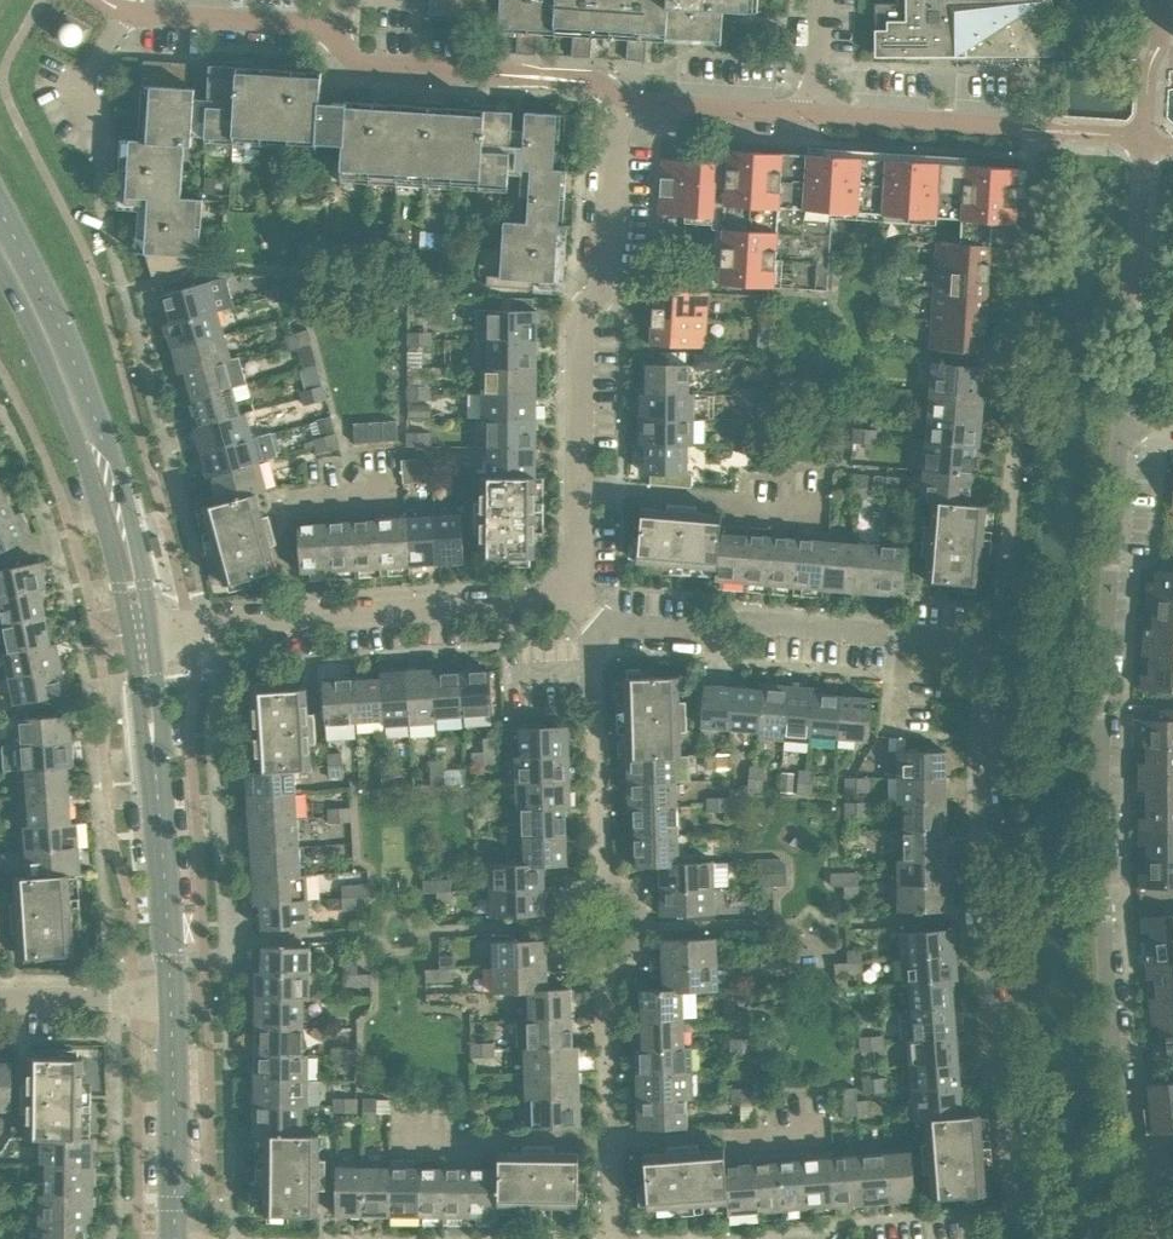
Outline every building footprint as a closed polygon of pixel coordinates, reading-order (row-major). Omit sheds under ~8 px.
[(430,17),(487,20),(488,0),(431,0),(430,17)] [(626,60),(646,61),(647,39),(693,42),(694,37),(707,38),(708,27),(720,28),(720,43),(721,43),(723,9),(757,11),(758,0),(501,0),(499,26),(518,27),(516,53),(536,54),(537,32),(555,33),(573,35),(571,56),(591,57),(592,31),(628,34),(626,60)] [(897,3),(875,3),(875,56),(1055,55),(1057,55),(1059,54),(1060,53),(1061,52),(1062,50),(1063,48),(1063,46),(1062,45),(1062,43),(1061,42),(1059,40),(1058,39),(1056,39),(1052,38),(1052,0),(897,0),(897,3)] [(84,32),(83,30),(83,28),(81,25),(79,23),(76,22),(73,21),(70,21),(67,22),(64,24),(61,27),(60,30),(60,33),(60,35),(61,38),(63,41),(66,44),(69,45),(73,45),(76,44),(78,43),(81,41),(83,39),(84,35),(84,32)] [(345,100),(345,102),(323,101),(320,101),(322,71),(307,70),(308,66),(280,64),(279,68),(252,67),(252,63),(225,60),(224,65),(210,64),(208,98),(195,97),(196,87),(187,87),(188,63),(144,60),(139,139),(130,139),(126,196),(148,197),(145,253),(152,276),(195,264),(195,255),(200,255),(201,228),(197,227),(199,198),(181,197),(183,171),(178,171),(180,144),(204,146),(205,145),(206,145),(206,140),(317,148),(318,141),(321,142),(342,143),(340,177),(506,187),(506,192),(508,192),(506,220),(504,220),(502,249),(507,250),(505,276),(487,275),(487,285),(534,288),(534,280),(555,281),(559,226),(563,226),(567,169),(562,169),(566,114),(525,111),(524,130),(511,129),(513,111),(498,110),(498,106),(470,104),(470,108),(457,107),(443,106),(443,102),(415,100),(415,105),(388,103),(388,99),(360,97),(360,101),(345,100)] [(961,219),(960,242),(959,246),(992,247),(1015,249),(1020,168),(967,164),(964,163),(963,190),(951,190),(939,189),(940,174),(946,175),(947,162),(781,152),(781,153),(728,149),(719,282),(774,286),(778,231),(780,207),(831,210),(961,219)] [(658,213),(687,215),(690,160),(662,158),(658,213)] [(690,160),(687,215),(713,217),(717,161),(690,160)] [(216,179),(205,179),(204,193),(215,194),(216,179)] [(778,231),(774,286),(817,288),(827,289),(828,261),(831,210),(780,207),(778,231)] [(424,249),(448,250),(449,233),(426,232),(424,249)] [(937,241),(935,269),(990,273),(992,247),(959,246),(960,242),(937,241)] [(935,269),(933,293),(988,296),(990,273),(935,269)] [(164,293),(171,321),(218,308),(210,280),(164,293)] [(294,281),(283,285),(287,299),(298,295),(294,281)] [(287,299),(283,285),(272,288),(276,302),(287,299)] [(881,293),(881,307),(901,309),(902,294),(881,293)] [(933,293),(932,321),(987,324),(988,296),(933,293)] [(652,296),(651,322),(707,323),(707,297),(652,296)] [(166,323),(172,348),(225,333),(218,308),(171,321),(166,323)] [(489,309),(489,341),(488,367),(483,367),(482,419),(488,419),(487,475),(482,475),(481,500),(475,500),(474,531),(481,531),(481,556),(534,557),(535,521),(536,521),(536,519),(535,519),(535,514),(537,514),(536,511),(535,511),(537,310),(489,309)] [(987,324),(932,321),(930,348),(985,352),(987,324)] [(707,323),(651,322),(651,345),(706,346),(707,323)] [(307,329),(296,332),(300,346),(311,343),(307,329)] [(408,346),(419,346),(419,332),(408,331),(408,346)] [(300,346),(296,332),(285,335),(289,349),(300,346)] [(419,332),(419,346),(431,346),(431,332),(419,332)] [(179,373),(185,371),(226,360),(232,359),(225,333),(172,348),(179,373)] [(226,360),(185,371),(192,398),(233,387),(247,383),(240,357),(232,359),(226,360)] [(933,362),(930,390),(978,395),(980,366),(933,362)] [(646,363),(646,392),(688,392),(688,363),(646,363)] [(429,367),(408,367),(407,378),(428,378),(429,367)] [(857,393),(868,394),(869,379),(858,378),(857,393)] [(869,379),(868,394),(879,395),(881,380),(869,379)] [(323,385),(312,388),(315,402),(327,399),(323,385)] [(407,399),(419,400),(419,385),(407,385),(407,399)] [(419,385),(419,400),(430,400),(430,386),(419,385)] [(194,426),(194,427),(246,413),(246,412),(240,414),(233,387),(192,398),(199,425),(194,426)] [(739,402),(750,402),(750,387),(739,387),(739,402)] [(750,387),(750,402),(762,402),(762,387),(750,387)] [(315,402),(312,388),(300,391),(304,405),(315,402)] [(930,390),(928,416),(981,421),(984,395),(978,395),(930,390)] [(640,392),(640,418),(694,418),(694,393),(688,393),(688,392),(646,392),(640,392)] [(194,427),(201,451),(253,437),(246,413),(194,427)] [(928,416),(926,442),(974,446),(979,447),(981,421),(928,416)] [(639,444),(645,444),(693,444),(694,418),(640,418),(639,444)] [(397,420),(353,423),(355,442),(398,440),(397,420)] [(853,442),(864,443),(865,429),(854,428),(853,442)] [(865,429),(864,443),(875,444),(876,429),(865,429)] [(407,446),(418,446),(418,432),(407,432),(407,446)] [(418,432),(418,446),(430,446),(430,432),(418,432)] [(336,433),(325,436),(328,450),(339,447),(336,433)] [(328,450),(325,436),(313,439),(317,453),(328,450)] [(738,451),(749,451),(750,437),(738,436),(738,451)] [(208,477),(213,475),(260,462),(253,437),(201,451),(208,477)] [(750,437),(749,451),(761,451),(761,437),(750,437)] [(926,442),(923,470),(971,475),(974,446),(926,442)] [(693,444),(645,444),(645,473),(650,473),(650,484),(693,488),(693,472),(688,472),(688,445),(693,445),(693,444)] [(417,458),(418,469),(432,468),(432,457),(417,458)] [(213,475),(220,501),(267,488),(260,462),(213,475)] [(432,468),(418,469),(419,481),(433,480),(432,468)] [(923,470),(921,499),(969,503),(971,475),(923,470)] [(855,474),(854,485),(868,487),(869,475),(855,474)] [(885,489),(885,488),(886,477),(886,476),(874,475),(874,476),(873,489),(885,489)] [(886,477),(885,488),(899,489),(900,478),(886,477)] [(868,487),(854,485),(853,497),(867,498),(868,487)] [(16,513),(4,488),(0,490),(0,521),(16,513)] [(267,488),(220,501),(204,506),(213,540),(211,540),(212,543),(214,542),(215,547),(213,547),(214,550),(215,549),(225,584),(277,570),(270,546),(277,544),(269,514),(262,516),(256,493),(267,490),(267,488)] [(899,489),(885,488),(885,489),(884,500),(898,501),(899,489)] [(986,504),(969,503),(921,499),(921,500),(932,501),(930,524),(924,524),(921,554),(928,555),(925,580),(979,585),(982,550),(984,550),(984,547),(982,547),(983,542),(985,542),(985,540),(983,539),(986,504)] [(674,564),(676,564),(682,504),(667,502),(667,509),(641,507),(637,561),(672,564),(672,565),(674,566),(674,564)] [(682,565),(716,568),(717,550),(719,550),(721,524),(722,514),(697,512),(698,505),(682,504),(676,564),(679,564),(679,566),(682,566),(682,565)] [(407,509),(391,511),(393,537),(409,536),(407,517),(407,509)] [(0,521),(0,552),(33,535),(21,511),(16,513),(0,521)] [(375,512),(376,519),(377,538),(393,537),(391,511),(375,512)] [(461,513),(435,515),(438,563),(464,561),(461,513)] [(329,515),(313,516),(315,542),(331,541),(329,522),(329,515)] [(435,515),(407,517),(409,536),(411,565),(438,563),(435,515)] [(297,517),(299,543),(315,542),(313,516),(297,517)] [(376,519),(353,520),(356,568),(379,567),(377,538),(376,519)] [(353,520),(329,522),(331,541),(332,570),(356,568),(353,520)] [(721,524),(719,550),(734,551),(736,525),(721,524)] [(734,551),(749,553),(750,534),(751,527),(736,525),(734,551)] [(750,534),(749,553),(746,582),(770,584),(773,536),(774,529),(751,527),(750,534)] [(797,538),(795,557),(811,558),(813,532),(797,530),(797,538)] [(811,558),(827,559),(828,540),(829,533),(813,532),(811,558)] [(393,537),(377,538),(379,567),(411,565),(409,536),(393,537)] [(770,584),(793,586),(795,557),(797,538),(773,536),(770,584)] [(824,588),(851,591),(856,543),(828,540),(827,559),(824,588)] [(331,541),(315,542),(299,543),(301,572),(332,570),(331,541)] [(851,591),(876,593),(880,545),(856,543),(851,591)] [(880,545),(876,593),(902,595),(906,547),(880,545)] [(715,579),(746,582),(749,553),(734,551),(719,550),(717,550),(716,568),(715,579)] [(793,586),(824,588),(827,559),(811,558),(795,557),(793,586)] [(40,589),(46,588),(41,561),(0,569),(0,597),(40,589)] [(1172,596),(1172,572),(1157,570),(1156,581),(1149,580),(1148,594),(1172,596)] [(4,624),(46,616),(40,589),(0,597),(0,603),(4,624)] [(1153,618),(1172,619),(1172,596),(1148,594),(1147,608),(1154,608),(1153,618)] [(4,624),(10,652),(51,643),(46,616),(4,624)] [(1144,640),(1172,642),(1172,619),(1153,618),(1152,627),(1145,627),(1144,640)] [(1150,664),(1172,666),(1172,642),(1144,640),(1143,654),(1150,655),(1150,664)] [(4,653),(9,678),(62,667),(57,642),(51,643),(10,652),(4,653)] [(1150,664),(1149,674),(1142,673),(1140,688),(1172,690),(1172,666),(1150,664)] [(62,667),(9,678),(14,704),(67,693),(62,667)] [(431,668),(406,669),(410,723),(435,722),(431,668)] [(432,668),(431,668),(435,722),(436,722),(435,716),(464,714),(460,672),(433,674),(432,668)] [(381,671),(381,677),(385,725),(410,723),(406,669),(381,671)] [(491,670),(460,672),(464,714),(493,712),(491,670)] [(689,755),(681,755),(680,731),(687,731),(686,700),(680,701),(679,675),(625,677),(626,713),(624,713),(624,716),(626,715),(626,720),(625,720),(625,723),(626,723),(629,808),(635,808),(636,866),(660,865),(661,915),(715,913),(714,888),(730,887),(729,861),(679,862),(676,780),(689,780),(689,755)] [(352,679),(355,721),(384,719),(384,725),(385,725),(381,677),(352,679)] [(326,723),(355,721),(352,679),(323,681),(326,723)] [(758,736),(784,739),(789,685),(763,683),(762,689),(763,689),(760,731),(759,731),(758,736)] [(701,726),(731,728),(735,686),(704,684),(701,726)] [(789,685),(784,739),(810,741),(810,735),(809,735),(813,693),(814,693),(814,687),(789,685)] [(731,728),(759,731),(760,731),(763,689),(762,689),(735,686),(731,728)] [(255,735),(257,769),(246,770),(255,904),(260,904),(262,928),(310,925),(307,874),(301,874),(294,768),(312,767),(310,743),(317,742),(315,711),(308,712),(306,687),(252,690),(255,725),(253,725),(253,728),(255,728),(255,733),(253,733),(254,736),(255,735)] [(842,695),(814,693),(813,693),(809,735),(810,735),(838,737),(842,695)] [(872,698),(842,695),(838,737),(868,740),(872,698)] [(1172,748),(1172,708),(1152,708),(1152,719),(1139,719),(1139,734),(1147,734),(1147,748),(1172,748)] [(18,744),(3,745),(4,770),(20,769),(20,770),(26,769),(28,797),(30,825),(24,825),(25,851),(79,848),(78,821),(72,822),(70,794),(68,767),(74,766),(72,739),(70,714),(16,718),(18,743),(18,744)] [(520,726),(521,755),(569,754),(568,725),(520,726)] [(484,737),(484,751),(496,751),(496,737),(484,737)] [(1140,775),(1172,775),(1172,748),(1147,748),(1147,762),(1140,762),(1140,775)] [(485,765),(484,751),(473,751),(473,766),(485,765)] [(496,751),(484,751),(485,765),(496,765),(496,751)] [(898,751),(898,777),(946,777),(946,751),(898,751)] [(327,753),(328,765),(343,764),(342,753),(327,753)] [(515,755),(516,781),(570,780),(569,754),(521,755),(515,755)] [(717,768),(717,754),(706,754),(706,769),(717,768)] [(728,754),(717,754),(717,768),(729,768),(728,754)] [(430,762),(430,773),(445,773),(444,761),(430,762)] [(343,764),(328,765),(329,776),(344,775),(343,764)] [(381,765),(381,777),(396,776),(395,765),(381,765)] [(750,766),(749,777),(763,778),(763,767),(750,766)] [(799,770),(798,781),(812,783),(813,771),(799,770)] [(793,773),(783,772),(781,791),(792,791),(793,773)] [(445,773),(430,773),(431,785),(445,784),(445,773)] [(1147,803),(1172,803),(1172,775),(1140,775),(1140,789),(1147,789),(1147,803)] [(396,776),(381,777),(382,788),(396,787),(396,776)] [(763,778),(749,777),(748,789),(762,790),(763,778)] [(857,791),(857,777),(845,777),(845,791),(857,791)] [(868,777),(857,777),(857,791),(868,791),(868,777)] [(898,803),(904,803),(904,801),(946,801),(946,777),(898,777),(898,803)] [(522,807),(564,806),(571,806),(570,780),(516,781),(516,807),(522,807)] [(812,783),(798,781),(797,793),(811,794),(812,783)] [(719,811),(719,797),(708,797),(708,811),(719,811)] [(730,797),(719,797),(719,811),(731,810),(730,797)] [(486,814),(486,800),(474,800),(474,815),(486,814)] [(497,800),(486,800),(486,814),(497,814),(497,800)] [(904,803),(904,831),(946,830),(946,801),(904,801),(904,803)] [(857,816),(857,802),(846,802),(846,816),(857,816)] [(868,802),(857,802),(857,816),(868,816),(868,802)] [(1140,830),(1172,831),(1172,803),(1147,803),(1147,817),(1140,817),(1140,830)] [(522,807),(523,837),(565,835),(564,806),(522,807)] [(340,822),(339,807),(327,808),(329,823),(340,822)] [(351,807),(339,807),(340,822),(352,821),(351,807)] [(904,831),(904,858),(904,860),(947,860),(947,858),(946,830),(904,831)] [(1147,858),(1172,858),(1172,831),(1140,830),(1140,844),(1147,844),(1147,858)] [(523,837),(524,863),(524,865),(543,865),(566,864),(565,835),(523,837)] [(79,848),(25,851),(27,875),(16,876),(17,901),(10,901),(12,932),(19,932),(21,957),(75,953),(69,874),(81,873),(79,848)] [(898,859),(899,884),(952,884),(952,858),(947,858),(947,860),(904,860),(904,858),(898,859)] [(1147,858),(1147,872),(1140,872),(1140,887),(1172,887),(1172,858),(1147,858)] [(760,859),(761,874),(772,873),(786,873),(786,863),(782,859),(760,859)] [(489,864),(490,890),(544,888),(543,865),(524,865),(524,863),(489,864)] [(758,874),(759,885),(773,885),(772,873),(761,874),(758,874)] [(786,873),(772,873),(773,885),(787,884),(786,873)] [(831,885),(844,885),(845,873),(831,873),(831,885)] [(845,873),(844,885),(859,884),(859,873),(845,873)] [(437,880),(437,892),(451,891),(451,879),(437,880)] [(423,892),(437,892),(437,880),(423,880),(423,892)] [(341,885),(342,897),(356,896),(355,884),(341,885)] [(369,884),(355,884),(356,896),(370,895),(369,884)] [(859,884),(844,885),(844,896),(859,896),(859,884)] [(952,884),(899,884),(899,910),(953,910),(952,884)] [(773,885),(759,885),(759,897),(773,896),(773,885)] [(544,888),(490,890),(491,916),(545,914),(544,888)] [(451,891),(437,892),(437,903),(452,902),(451,891)] [(356,896),(342,897),(343,908),(357,908),(356,896)] [(1151,940),(1172,938),(1172,913),(1142,917),(1143,931),(1150,931),(1151,940)] [(903,1039),(909,1038),(915,1119),(926,1118),(927,1142),(921,1143),(923,1172),(930,1172),(932,1197),(986,1193),(980,1112),(962,1114),(952,979),(958,979),(954,927),(900,931),(904,983),(910,983),(912,1010),(901,1011),(903,1039)] [(771,935),(764,935),(760,935),(761,947),(772,946),(771,935)] [(662,939),(663,964),(716,963),(716,937),(662,939)] [(1147,964),(1172,961),(1172,938),(1151,940),(1152,950),(1145,950),(1147,964)] [(492,940),(493,965),(546,963),(546,939),(492,940)] [(255,970),(255,971),(309,972),(310,946),(262,946),(261,970),(255,970)] [(847,950),(848,961),(862,961),(861,949),(847,950)] [(761,951),(761,962),(775,961),(775,950),(761,951)] [(439,957),(440,968),(454,968),(453,956),(439,957)] [(344,961),(344,973),(358,973),(358,961),(344,961)] [(776,973),(775,961),(761,962),(761,974),(776,973)] [(789,961),(775,961),(776,973),(789,973),(789,961)] [(849,973),(848,961),(834,963),(835,974),(849,973)] [(862,961),(848,961),(849,973),(863,972),(862,961)] [(1156,986),(1172,985),(1172,961),(1147,964),(1148,978),(1155,977),(1156,986)] [(494,992),(528,991),(528,988),(547,988),(546,963),(493,965),(494,992)] [(663,964),(663,988),(663,990),(683,989),(683,990),(717,989),(716,963),(663,964)] [(440,980),(440,968),(426,969),(426,980),(440,980)] [(454,968),(440,968),(440,980),(454,979),(454,968)] [(255,997),(304,998),(309,998),(309,972),(255,971),(255,997)] [(343,984),(357,985),(358,973),(344,973),(343,984)] [(358,973),(357,985),(371,985),(371,973),(358,973)] [(1151,1010),(1172,1008),(1172,985),(1156,986),(1157,996),(1150,997),(1151,1010)] [(528,991),(529,1020),(571,1018),(571,987),(547,988),(528,988),(528,991)] [(640,989),(641,1020),(684,1018),(683,990),(683,989),(663,990),(663,988),(640,989)] [(255,997),(255,1025),(303,1026),(304,998),(255,997)] [(1161,1032),(1172,1031),(1172,1008),(1151,1010),(1153,1024),(1160,1023),(1161,1032)] [(528,1016),(519,1016),(520,1043),(529,1043),(528,1016)] [(529,1020),(530,1046),(572,1045),(571,1018),(529,1020)] [(641,1020),(642,1047),(642,1048),(684,1046),(684,1018),(641,1020)] [(255,1025),(254,1054),(309,1055),(309,1054),(303,1054),(303,1026),(255,1025)] [(1172,1056),(1172,1031),(1161,1032),(1162,1042),(1155,1043),(1156,1058),(1172,1056)] [(882,1035),(871,1036),(872,1050),(883,1049),(882,1035)] [(872,1050),(871,1036),(860,1037),(861,1051),(872,1050)] [(742,1052),(742,1038),(730,1038),(731,1053),(742,1052)] [(753,1038),(742,1038),(742,1052),(754,1052),(753,1038)] [(494,1041),(482,1042),(483,1056),(494,1056),(494,1041)] [(483,1056),(482,1042),(471,1042),(471,1057),(483,1056)] [(524,1047),(525,1072),(579,1071),(578,1045),(572,1045),(530,1046),(524,1047)] [(636,1047),(637,1074),(691,1072),(690,1046),(684,1046),(642,1048),(642,1047),(636,1047)] [(334,1062),(345,1063),(346,1048),(334,1048),(334,1062)] [(346,1048),(345,1063),(357,1063),(357,1048),(346,1048)] [(254,1054),(254,1079),(309,1080),(309,1055),(254,1054)] [(22,1112),(29,1112),(83,1113),(83,1065),(83,1057),(30,1056),(29,1081),(22,1081),(22,1112)] [(0,1062),(0,1110),(12,1110),(13,1062),(0,1062)] [(525,1072),(526,1097),(580,1096),(579,1071),(525,1072)] [(637,1074),(638,1098),(686,1097),(686,1098),(692,1097),(691,1072),(637,1074)] [(886,1077),(874,1078),(875,1092),(887,1091),(886,1077)] [(875,1092),(874,1078),(863,1079),(864,1093),(875,1092)] [(254,1079),(254,1104),(308,1105),(309,1080),(254,1079)] [(1172,1130),(1172,1081),(1148,1084),(1150,1107),(1143,1108),(1146,1133),(1172,1130)] [(743,1102),(743,1087),(732,1088),(732,1102),(743,1102)] [(754,1087),(743,1087),(743,1102),(755,1101),(754,1087)] [(844,1088),(845,1101),(857,1100),(856,1087),(844,1088)] [(484,1106),(484,1091),(472,1092),(473,1106),(484,1106)] [(495,1091),(484,1091),(484,1106),(496,1105),(495,1091)] [(580,1096),(526,1097),(526,1099),(532,1098),(533,1128),(581,1126),(580,1096)] [(686,1097),(638,1098),(639,1128),(687,1127),(686,1098),(686,1097)] [(333,1112),(345,1112),(345,1098),(334,1098),(333,1112)] [(345,1098),(345,1112),(356,1112),(357,1098),(345,1098)] [(363,1098),(362,1110),(377,1110),(377,1099),(363,1098)] [(857,1100),(845,1101),(846,1116),(858,1115),(857,1100)] [(868,1100),(857,1100),(858,1115),(869,1114),(868,1100)] [(254,1134),(266,1134),(302,1135),(302,1133),(303,1105),(308,1106),(308,1105),(254,1104),(254,1134)] [(377,1110),(362,1110),(362,1121),(377,1122),(377,1110)] [(29,1137),(46,1137),(83,1137),(83,1136),(83,1113),(29,1112),(29,1137)] [(302,1135),(266,1134),(265,1213),(318,1214),(319,1189),(326,1189),(326,1158),(319,1158),(320,1133),(302,1133),(302,1135)] [(46,1137),(46,1165),(94,1166),(94,1136),(83,1136),(83,1137),(46,1137)] [(648,1207),(727,1202),(724,1158),(725,1158),(724,1148),(699,1149),(699,1143),(668,1145),(669,1152),(644,1154),(648,1207)] [(335,1214),(361,1214),(499,1216),(500,1204),(578,1205),(579,1151),(554,1151),(554,1144),(523,1144),(523,1151),(498,1151),(498,1161),(468,1160),(468,1168),(421,1167),(421,1160),(390,1159),(390,1167),(336,1166),(335,1214)] [(833,1149),(801,1152),(802,1159),(804,1159),(808,1207),(837,1204),(833,1157),(833,1156),(833,1149)] [(912,1151),(886,1153),(890,1200),(915,1198),(912,1151)] [(801,1152),(779,1154),(783,1209),(808,1207),(804,1159),(802,1159),(801,1152)] [(886,1153),(861,1154),(865,1202),(890,1200),(886,1153)] [(779,1154),(755,1155),(755,1163),(754,1163),(758,1211),(783,1209),(779,1154)] [(861,1154),(833,1156),(833,1157),(837,1204),(865,1202),(861,1154)] [(727,1202),(728,1213),(758,1211),(754,1163),(755,1163),(755,1155),(725,1158),(724,1158),(727,1202)] [(46,1165),(45,1193),(45,1194),(93,1195),(94,1166),(46,1165)] [(39,1194),(39,1219),(87,1220),(87,1221),(93,1221),(93,1195),(45,1194),(45,1193),(39,1194)] [(39,1219),(39,1238),(87,1238),(87,1221),(87,1220),(39,1219)]
